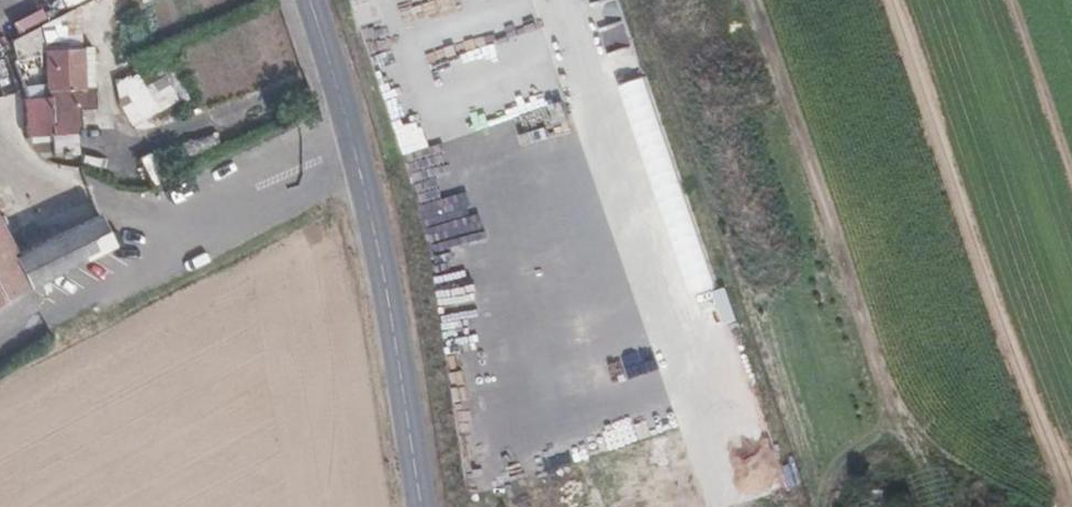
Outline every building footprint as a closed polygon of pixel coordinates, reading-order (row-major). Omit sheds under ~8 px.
[(84,87),(82,46),(45,48),(48,94),(51,134),(52,150),(76,148),(75,127),(79,120),(79,107),(93,106),(93,86),(84,87)] [(17,58),(0,68),(0,111),(24,99),(28,97),(27,96),(17,58)] [(129,121),(177,100),(164,72),(142,82),(136,70),(112,81),(129,121)] [(51,134),(48,94),(27,96),(28,97),(24,99),(27,135),(51,134)] [(102,211),(94,197),(75,207),(45,215),(3,237),(0,231),(0,266),(102,211)] [(42,302),(32,281),(118,238),(102,211),(0,266),(0,325),(42,302)]
